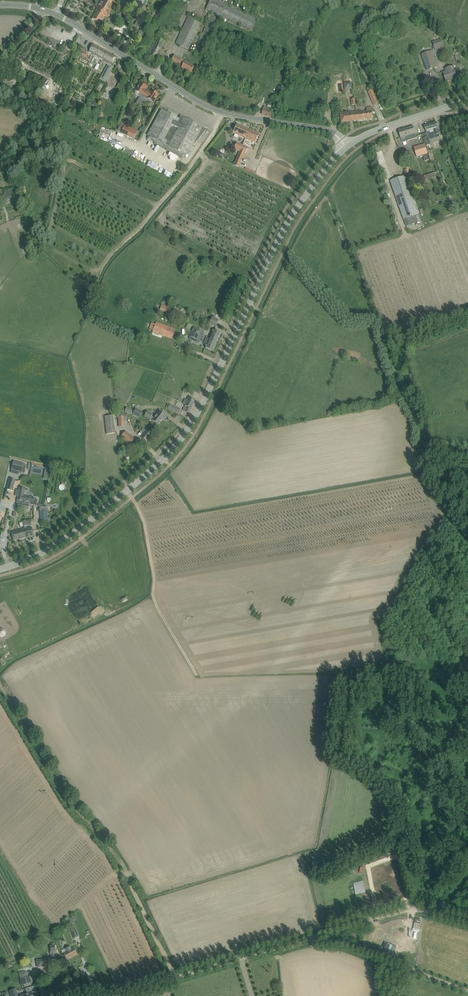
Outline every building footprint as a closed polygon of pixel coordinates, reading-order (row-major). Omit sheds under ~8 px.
[(117,2),(113,0),(102,0),(96,11),(97,11),(92,19),(100,24),(104,16),(107,18),(117,2)] [(224,1),(222,0),(210,0),(206,10),(212,13),(211,16),(211,15),(207,23),(193,52),(202,56),(209,41),(218,21),(220,22),(222,18),(249,30),(250,31),(256,18),(228,4),(229,3),(224,1)] [(188,16),(175,43),(189,50),(202,22),(188,16)] [(158,36),(146,58),(154,62),(166,41),(158,36)] [(441,40),(433,42),(435,46),(436,50),(444,47),(441,40)] [(113,65),(115,62),(117,57),(94,44),(89,52),(113,65)] [(427,70),(437,67),(432,51),(422,55),(427,70)] [(191,73),(193,68),(194,67),(181,60),(182,59),(174,55),(171,61),(179,65),(180,64),(183,65),(181,68),(191,73)] [(107,65),(100,79),(105,81),(112,67),(107,65)] [(446,72),(443,73),(446,81),(453,79),(453,80),(457,79),(454,69),(453,66),(445,69),(446,72)] [(140,103),(140,104),(142,100),(148,91),(145,89),(147,87),(140,83),(137,87),(135,91),(135,94),(136,96),(139,96),(140,97),(136,103),(139,105),(140,103)] [(156,99),(159,95),(152,90),(151,93),(148,91),(142,100),(145,102),(151,101),(154,103),(156,99)] [(264,106),(263,109),(261,114),(270,117),(273,109),(264,106)] [(356,113),(357,121),(373,119),(372,108),(367,109),(367,113),(364,113),(364,112),(356,113)] [(178,121),(179,120),(161,110),(159,114),(147,136),(149,137),(184,155),(186,156),(198,140),(203,134),(206,130),(184,118),(181,123),(178,121)] [(357,121),(356,113),(341,114),(342,123),(357,121)] [(436,122),(424,126),(428,136),(434,134),(434,136),(440,134),(439,130),(438,130),(438,128),(436,122)] [(137,131),(124,125),(121,123),(118,128),(122,130),(120,133),(133,139),(137,133),(137,131)] [(233,133),(245,138),(249,129),(237,124),(233,133)] [(398,131),(401,138),(406,136),(408,141),(417,138),(413,126),(398,131)] [(249,129),(245,138),(255,143),(259,134),(249,129)] [(234,149),(240,151),(242,145),(237,142),(234,149)] [(425,144),(414,148),(417,157),(427,154),(425,144)] [(237,157),(236,160),(233,165),(238,167),(241,162),(242,159),(245,153),(248,147),(242,145),(240,151),(237,157)] [(435,172),(424,176),(425,181),(436,177),(435,172)] [(405,176),(390,181),(395,195),(404,219),(406,227),(421,222),(420,220),(418,214),(410,190),(405,176)] [(9,192),(3,195),(5,202),(12,200),(9,192)] [(160,310),(174,315),(176,309),(167,306),(167,305),(162,303),(160,310)] [(209,324),(216,327),(219,320),(212,317),(209,324)] [(151,323),(149,329),(153,330),(152,332),(172,339),(175,329),(170,327),(156,322),(155,325),(151,323)] [(221,333),(217,331),(213,330),(210,338),(209,339),(217,343),(221,333)] [(217,343),(209,339),(206,338),(205,340),(203,344),(206,345),(205,348),(208,349),(213,351),(217,343)] [(178,408),(176,413),(181,415),(183,411),(184,411),(189,413),(195,400),(190,398),(189,398),(188,400),(185,399),(183,403),(185,405),(183,410),(178,408)] [(133,415),(139,418),(143,412),(136,408),(133,415)] [(144,416),(150,419),(153,414),(147,411),(144,416)] [(152,421),(154,423),(158,426),(163,419),(164,420),(166,417),(159,412),(156,415),(157,416),(152,421)] [(124,427),(124,417),(127,417),(127,414),(124,414),(117,414),(117,417),(118,417),(118,427),(124,427)] [(115,433),(113,416),(105,417),(106,434),(115,433)] [(152,435),(148,432),(144,428),(141,426),(139,429),(141,431),(138,435),(146,442),(152,435)] [(130,445),(132,443),(135,439),(125,431),(121,437),(130,445)] [(129,449),(124,450),(124,452),(125,458),(131,457),(133,457),(132,452),(130,452),(129,451),(129,449)] [(14,461),(12,469),(19,472),(21,472),(24,473),(26,465),(23,464),(14,461)] [(15,480),(9,479),(7,489),(12,491),(15,480)] [(16,490),(15,496),(18,496),(17,500),(22,501),(22,503),(17,502),(17,503),(18,503),(29,505),(37,506),(38,500),(34,499),(34,497),(24,496),(25,489),(19,488),(19,490),(16,490)] [(23,527),(24,529),(26,538),(34,536),(32,528),(27,529),(26,526),(27,526),(26,520),(22,521),(22,522),(23,527)] [(13,541),(26,538),(24,529),(11,532),(13,541)] [(353,883),(355,890),(356,895),(366,892),(363,881),(353,883)] [(76,929),(77,929),(75,923),(72,923),(74,930),(71,930),(74,939),(79,937),(78,934),(76,929)] [(398,927),(388,930),(390,938),(404,934),(402,926),(401,926),(402,927),(399,928),(398,927)] [(378,933),(370,936),(372,944),(376,943),(378,949),(382,948),(378,933)] [(409,940),(408,940),(410,945),(416,943),(414,936),(408,938),(409,940)] [(51,958),(43,959),(44,959),(44,964),(45,964),(61,962),(60,957),(60,956),(57,956),(56,951),(55,951),(55,945),(54,945),(54,943),(51,943),(52,946),(50,946),(51,951),(50,952),(51,958)] [(63,953),(64,955),(66,959),(77,954),(75,949),(74,948),(71,949),(70,946),(65,949),(66,952),(63,953)] [(21,985),(33,982),(31,976),(24,978),(23,973),(19,974),(20,979),(21,985)] [(34,987),(34,986),(28,988),(30,992),(20,994),(20,995),(33,995),(32,993),(36,991),(34,987)]
